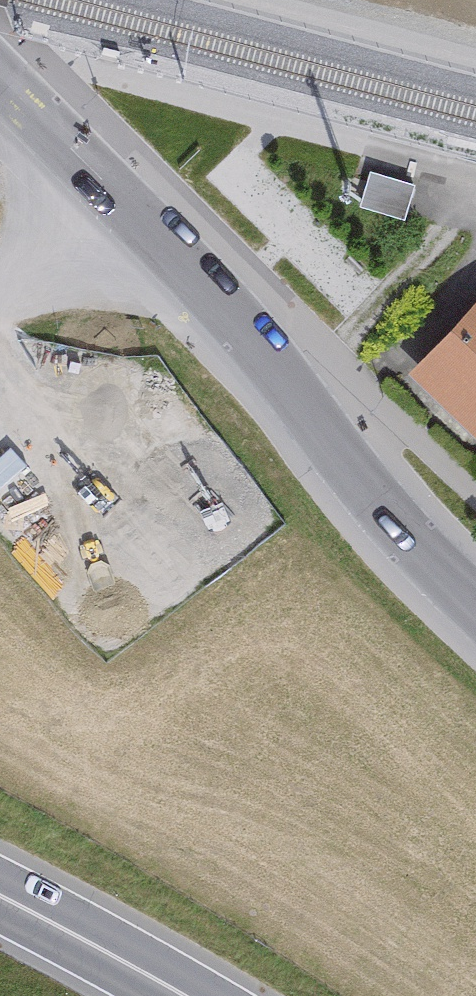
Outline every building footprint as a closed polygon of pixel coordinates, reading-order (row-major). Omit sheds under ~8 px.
[(423,375),(475,429),(475,323),(423,375)]
